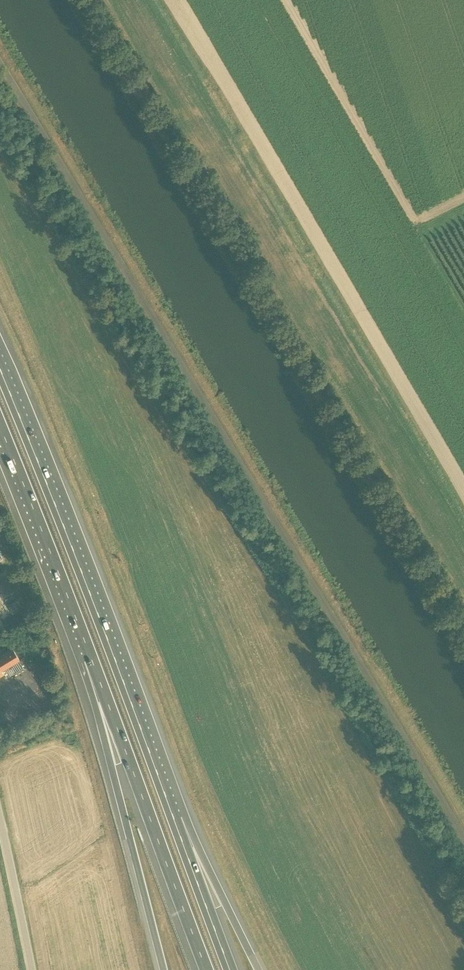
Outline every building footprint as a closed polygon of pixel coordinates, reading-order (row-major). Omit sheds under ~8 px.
[(7,576),(0,579),(0,581),(6,595),(14,592),(7,576)] [(20,645),(14,648),(0,656),(0,677),(5,674),(8,678),(24,669),(24,670),(25,669),(20,661),(21,660),(26,657),(20,645)]
